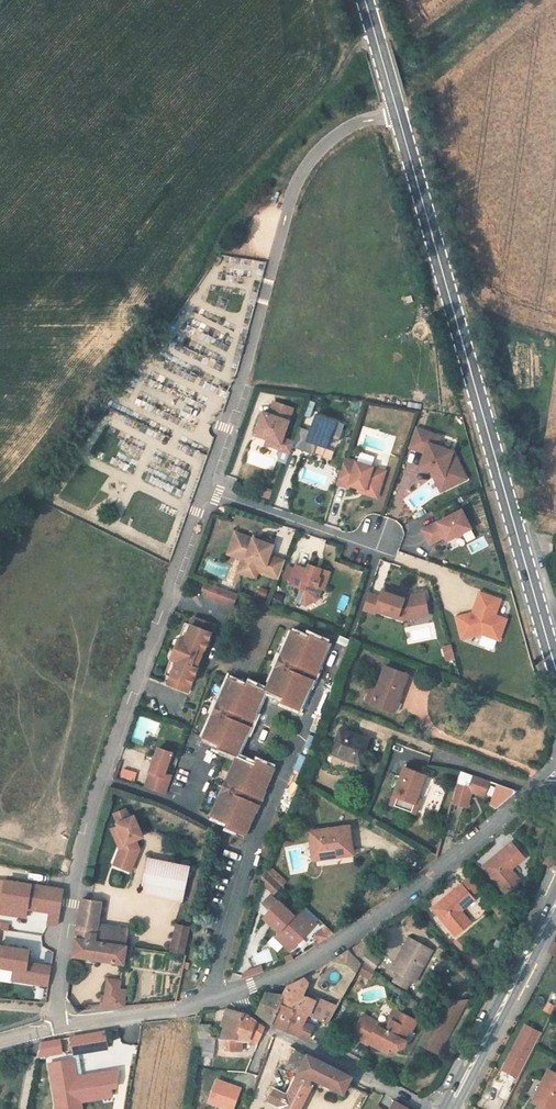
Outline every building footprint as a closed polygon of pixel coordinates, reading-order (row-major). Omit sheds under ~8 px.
[(278,417),(271,414),(263,436),(276,441),(288,446),(289,446),(291,441),(302,411),(283,404),(278,417)] [(345,423),(326,415),(319,432),(316,442),(326,446),(335,449),(338,439),(345,423)] [(345,423),(338,439),(347,443),(354,426),(345,423)] [(316,442),(319,432),(309,428),(302,445),(300,451),(312,455),(313,452),(322,456),(326,446),(316,442)] [(449,441),(424,432),(417,452),(434,457),(428,472),(440,476),(453,480),(458,491),(474,483),(461,456),(445,450),(449,441)] [(288,446),(276,441),(273,446),(286,451),(287,451),(288,446)] [(300,451),(302,445),(291,441),(289,446),(288,446),(287,451),(298,456),(300,451)] [(353,461),(345,487),(357,490),(357,488),(367,491),(383,495),(390,472),(353,461)] [(383,495),(367,491),(366,494),(385,499),(393,473),(390,472),(383,495)] [(453,480),(440,476),(449,497),(458,491),(453,480)] [(469,515),(430,535),(437,549),(452,541),(454,546),(478,534),(469,515)] [(237,551),(251,556),(254,562),(249,577),(263,582),(265,575),(285,582),(292,564),(277,559),(281,549),(271,545),(260,541),(243,535),(237,551)] [(251,556),(237,551),(235,557),(250,562),(245,575),(249,577),(254,562),(251,556)] [(296,588),(308,592),(303,605),(313,608),(324,603),(328,592),(330,593),(333,584),(324,581),(326,575),(322,573),(323,570),(315,568),(313,572),(303,568),(296,588)] [(324,581),(333,584),(336,575),(323,570),(322,573),(326,575),(324,581)] [(244,597),(212,585),(209,591),(215,593),(213,599),(240,610),(244,597)] [(503,600),(480,592),(472,612),(456,616),(463,643),(483,639),(501,645),(508,622),(499,619),(503,600)] [(425,622),(423,612),(433,610),(431,598),(411,602),(411,603),(407,602),(408,600),(389,594),(387,601),(376,597),(370,614),(381,618),(383,615),(410,624),(425,622)] [(423,612),(425,622),(435,620),(433,610),(423,612)] [(219,629),(199,622),(196,629),(190,645),(183,642),(175,662),(182,665),(176,681),(173,688),(193,696),(204,669),(197,666),(202,654),(209,656),(219,629)] [(196,629),(189,626),(183,642),(190,645),(196,629)] [(333,647),(315,639),(313,642),(295,634),(286,656),(290,659),(285,670),(281,668),(270,692),(290,700),(289,704),(305,711),(315,687),(316,687),(312,685),(314,680),(319,682),(322,675),(317,673),(319,668),(323,670),(333,647)] [(209,656),(202,654),(197,666),(204,669),(209,656)] [(182,665),(175,662),(169,678),(176,681),(182,665)] [(411,675),(390,667),(376,707),(397,715),(411,675)] [(270,692),(254,684),(252,689),(232,681),(223,704),(226,705),(221,717),(218,715),(208,739),(226,748),(225,752),(240,759),(251,735),(249,734),(251,728),(255,730),(258,723),(254,721),(257,715),(260,716),(270,692)] [(374,743),(344,732),(334,759),(364,770),(374,743)] [(176,757),(165,752),(157,776),(168,780),(176,757)] [(279,771),(262,764),(260,768),(241,760),(232,782),(236,784),(231,795),(228,793),(217,818),(235,826),(236,826),(234,829),(252,837),(261,813),(257,811),(259,806),(266,808),(269,802),(262,799),(264,793),(268,795),(279,771)] [(431,779),(410,771),(396,809),(420,819),(426,804),(422,802),(431,779)] [(488,782),(460,772),(452,804),(467,807),(470,794),(473,793),(483,796),(488,782)] [(168,780),(157,776),(152,790),(158,792),(161,783),(167,785),(168,780)] [(167,785),(161,783),(158,792),(170,795),(173,787),(167,785)] [(514,791),(497,784),(490,804),(496,809),(515,792),(514,791)] [(145,852),(141,843),(148,840),(140,819),(135,822),(131,813),(120,817),(124,826),(123,826),(124,830),(133,849),(127,852),(120,867),(136,874),(145,852)] [(133,849),(124,830),(118,832),(127,852),(133,849)] [(360,859),(354,831),(315,837),(319,866),(360,859)] [(535,857),(525,846),(496,871),(519,898),(535,884),(526,873),(522,869),(535,857)] [(539,861),(535,857),(522,869),(526,873),(539,861)] [(194,869),(154,861),(148,894),(188,901),(194,869)] [(282,897),(288,891),(272,877),(269,886),(282,897)] [(48,920),(58,921),(63,890),(5,881),(1,904),(0,912),(0,913),(18,916),(20,907),(27,908),(49,912),(48,920)] [(475,889),(447,914),(470,942),(485,929),(475,918),(472,913),(485,900),(475,889)] [(278,916),(287,907),(280,900),(271,910),(278,916)] [(489,905),(485,900),(472,913),(475,918),(489,905)] [(130,967),(133,947),(135,930),(108,925),(111,906),(87,901),(79,959),(130,967)] [(278,916),(274,921),(275,927),(287,937),(284,941),(300,955),(319,934),(304,922),(287,906),(287,907),(278,916)] [(20,907),(18,916),(25,917),(27,908),(20,907)] [(304,922),(319,934),(324,928),(310,916),(304,922)] [(195,927),(182,924),(177,951),(190,953),(195,927)] [(323,937),(329,945),(342,936),(332,927),(323,937)] [(406,974),(410,976),(423,983),(426,985),(443,953),(418,940),(410,953),(416,956),(406,974)] [(337,1026),(369,966),(375,955),(367,945),(356,952),(339,963),(350,976),(335,1004),(313,992),(317,984),(312,981),(296,991),(295,994),(290,1003),(307,1011),(320,1017),(337,1026)] [(49,987),(52,971),(27,967),(27,964),(29,952),(0,947),(0,968),(15,971),(13,981),(49,987)] [(416,956),(410,953),(400,971),(406,974),(416,956)] [(406,985),(418,991),(423,983),(410,976),(406,985)] [(131,1009),(133,994),(126,993),(127,984),(109,982),(104,1012),(131,1009)] [(266,1013),(265,1016),(278,1024),(290,1003),(276,996),(268,998),(266,1006),(263,1007),(262,1010),(263,1011),(264,1012),(266,1013)] [(280,1025),(295,1033),(307,1011),(290,1003),(278,1024),(280,1025)] [(454,1005),(442,1028),(430,1049),(450,1059),(456,1048),(453,1047),(458,1036),(461,1038),(479,1003),(454,1005)] [(227,1042),(232,1043),(247,1044),(247,1043),(251,1017),(234,1010),(230,1024),(233,1026),(227,1042)] [(316,1042),(322,1030),(315,1025),(320,1017),(307,1011),(295,1033),(316,1042)] [(397,1037),(408,1016),(403,1013),(393,1030),(387,1026),(385,1030),(397,1037)] [(359,1039),(376,1047),(377,1046),(396,1056),(398,1051),(405,1054),(412,1052),(415,1046),(411,1043),(416,1034),(420,1035),(426,1025),(408,1016),(397,1037),(385,1030),(387,1026),(370,1018),(359,1039)] [(254,1043),(255,1043),(263,1046),(266,1042),(270,1034),(271,1030),(251,1017),(247,1043),(254,1043)] [(202,1039),(214,1041),(215,1028),(204,1027),(202,1039)] [(524,1080),(548,1036),(532,1028),(509,1072),(524,1080)] [(82,1057),(113,1052),(111,1037),(80,1042),(82,1057)] [(214,1041),(202,1039),(200,1057),(219,1059),(221,1042),(214,1041)] [(232,1054),(247,1054),(248,1044),(247,1044),(232,1043),(232,1054)] [(45,1048),(42,1062),(63,1059),(62,1054),(66,1053),(65,1045),(45,1048)] [(355,1085),(358,1079),(315,1057),(306,1074),(321,1081),(351,1094),(355,1085)] [(82,1081),(79,1065),(54,1069),(60,1108),(86,1108),(86,1105),(117,1100),(115,1092),(115,1090),(99,1092),(97,1078),(82,1081)] [(550,1087),(540,1106),(546,1108),(555,1108),(555,1073),(554,1072),(547,1085),(550,1087)] [(115,1090),(115,1092),(121,1091),(124,1073),(97,1078),(99,1092),(115,1090)] [(289,1108),(306,1108),(321,1081),(306,1074),(289,1108)] [(247,1092),(223,1083),(215,1106),(225,1108),(241,1108),(247,1092)]
